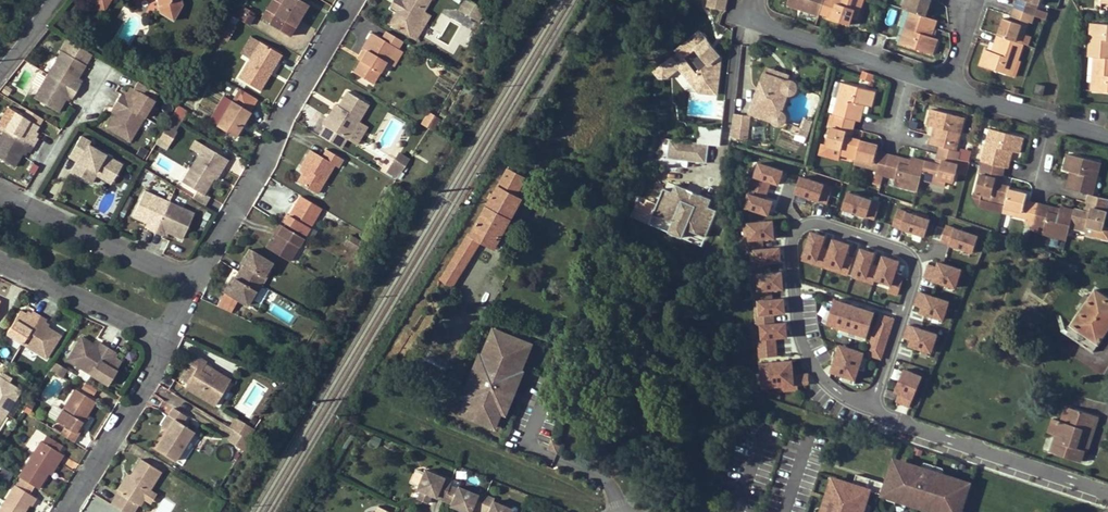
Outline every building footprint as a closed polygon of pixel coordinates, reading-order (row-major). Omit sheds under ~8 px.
[(160,13),(173,20),(183,3),(182,0),(156,0),(160,13)] [(302,1),(299,0),(282,0),(268,25),(286,36),(306,4),(302,1)] [(391,23),(411,35),(425,11),(431,0),(405,0),(404,2),(399,10),(391,23)] [(404,2),(401,0),(395,0),(392,6),(399,10),(404,2)] [(726,13),(727,0),(706,0),(705,10),(726,13)] [(804,6),(802,10),(819,16),(819,14),(824,0),(789,0),(789,1),(804,6)] [(827,17),(832,2),(832,0),(824,0),(819,14),(827,17)] [(854,10),(859,12),(863,0),(844,0),(842,5),(836,4),(831,18),(831,19),(849,25),(851,19),(854,10)] [(903,9),(911,11),(926,16),(931,0),(906,0),(903,9)] [(787,5),(802,10),(804,6),(789,1),(787,5)] [(1036,8),(1023,3),(1017,1),(1015,8),(1034,15),(1046,19),(1048,12),(1036,8)] [(827,17),(831,18),(836,4),(832,2),(827,17)] [(498,17),(479,6),(472,18),(491,29),(498,17)] [(246,7),(239,19),(249,24),(256,12),(246,7)] [(1012,16),(1028,21),(1032,22),(1034,15),(1015,8),(1012,16)] [(856,21),(859,12),(854,10),(851,19),(856,21)] [(425,11),(411,35),(419,39),(433,15),(425,11)] [(927,35),(930,27),(934,28),(937,20),(926,16),(911,11),(900,44),(933,54),(938,39),(931,37),(927,35)] [(1026,26),(1028,21),(1012,16),(1010,20),(1026,26)] [(998,35),(1020,43),(1024,34),(1026,26),(1010,20),(1004,18),(998,35)] [(235,26),(228,22),(220,36),(227,40),(235,26)] [(1096,23),(1094,42),(1090,41),(1089,57),(1094,57),(1107,58),(1107,24),(1096,23)] [(709,41),(700,29),(676,48),(683,57),(677,61),(672,55),(654,69),(659,75),(665,76),(679,65),(681,64),(685,69),(696,70),(698,73),(696,87),(699,90),(710,92),(712,77),(719,72),(721,56),(716,50),(711,49),(709,46),(709,41)] [(368,51),(362,61),(355,72),(373,83),(387,60),(390,56),(397,60),(403,50),(396,46),(388,41),(373,33),(363,48),(365,49),(368,51)] [(393,34),(388,41),(396,46),(403,50),(407,43),(393,34)] [(1024,44),(1029,46),(1032,37),(1024,34),(1020,43),(1024,44)] [(1008,74),(1013,60),(1017,61),(1024,44),(1020,43),(998,35),(995,43),(999,45),(996,53),(992,52),(986,50),(980,65),(1008,74)] [(67,39),(33,98),(57,111),(64,99),(66,94),(71,96),(72,97),(79,84),(78,83),(75,81),(77,76),(84,64),(83,63),(89,52),(67,39)] [(280,55),(259,42),(237,78),(258,91),(269,74),(266,73),(273,61),(276,62),(280,55)] [(368,51),(365,49),(358,59),(362,61),(368,51)] [(397,60),(390,56),(387,60),(394,65),(397,60)] [(1107,58),(1094,57),(1093,76),(1097,76),(1097,92),(1107,92),(1107,58)] [(1020,62),(1017,61),(1013,60),(1008,74),(1015,76),(1020,62)] [(273,61),(266,73),(269,74),(276,62),(273,61)] [(679,65),(696,87),(698,73),(696,70),(685,69),(681,64),(679,65)] [(763,75),(784,83),(785,82),(785,81),(785,80),(786,80),(787,79),(788,78),(765,70),(763,75)] [(860,78),(871,82),(874,74),(863,71),(861,75),(860,78)] [(712,77),(710,92),(716,93),(719,72),(712,77)] [(784,83),(763,75),(751,110),(774,119),(775,119),(775,120),(776,121),(779,122),(780,122),(781,122),(782,122),(785,121),(785,120),(786,120),(786,119),(787,117),(787,116),(787,114),(787,113),(786,111),(785,110),(784,110),(784,109),(783,109),(781,108),(780,108),(780,107),(779,107),(779,106),(778,106),(778,105),(777,104),(777,103),(776,102),(776,101),(776,100),(776,99),(776,98),(777,97),(777,96),(777,95),(778,95),(778,94),(779,93),(780,92),(781,92),(782,91),(783,91),(784,90),(785,90),(786,90),(787,90),(788,91),(789,91),(791,91),(792,91),(793,91),(795,90),(796,89),(797,88),(797,87),(798,86),(798,83),(798,82),(797,80),(796,80),(795,79),(793,78),(792,78),(790,78),(789,78),(788,78),(787,79),(786,80),(785,80),(785,81),(785,82),(784,83)] [(114,100),(110,107),(112,108),(115,110),(113,114),(105,127),(128,141),(143,117),(153,101),(147,97),(151,89),(136,80),(131,88),(129,87),(126,93),(124,97),(120,95),(118,94),(114,100)] [(834,96),(838,97),(842,98),(846,83),(838,81),(834,96)] [(846,83),(842,98),(838,97),(833,115),(835,115),(855,120),(860,121),(862,114),(858,113),(861,104),(865,105),(871,106),(875,91),(846,83)] [(1036,83),(1033,93),(1043,96),(1045,86),(1036,83)] [(781,108),(783,109),(789,91),(788,91),(787,90),(786,90),(785,90),(784,90),(783,91),(782,91),(781,92),(780,92),(779,93),(778,94),(778,95),(777,95),(777,96),(777,97),(776,98),(776,99),(776,100),(776,101),(776,102),(777,103),(777,104),(778,105),(778,106),(779,106),(779,107),(780,107),(780,108),(781,108)] [(340,108),(333,120),(329,117),(324,125),(326,126),(346,138),(348,140),(368,104),(348,92),(339,107),(340,108)] [(233,136),(249,111),(229,99),(214,125),(233,136)] [(329,117),(333,120),(340,108),(339,107),(336,105),(329,117)] [(169,122),(179,126),(185,109),(176,106),(169,122)] [(940,146),(956,150),(960,132),(956,131),(959,116),(931,109),(927,125),(934,126),(938,127),(936,137),(932,136),(930,144),(940,146)] [(20,153),(23,149),(27,151),(29,152),(33,145),(37,137),(35,136),(31,134),(34,130),(37,125),(14,112),(0,135),(0,158),(13,166),(20,153)] [(433,117),(426,113),(420,122),(432,129),(435,125),(430,121),(433,117)] [(841,150),(840,155),(856,159),(861,141),(861,140),(851,137),(845,136),(846,132),(852,133),(853,128),(855,120),(835,115),(832,128),(830,128),(825,146),(832,148),(841,150)] [(965,117),(959,116),(956,131),(960,132),(961,133),(965,117)] [(809,133),(811,122),(804,120),(801,132),(809,133)] [(175,131),(166,126),(159,137),(168,143),(175,131)] [(326,126),(320,135),(340,147),(346,138),(326,126)] [(986,143),(991,144),(995,130),(990,129),(986,143)] [(991,144),(986,143),(981,162),(984,162),(1004,167),(1008,168),(1010,161),(1006,160),(1008,150),(1012,151),(1020,153),(1024,137),(995,130),(991,144)] [(112,179),(121,164),(88,144),(89,141),(79,135),(74,143),(83,149),(76,160),(70,170),(86,180),(94,168),(112,179)] [(709,141),(670,138),(669,157),(708,160),(709,141)] [(855,164),(872,168),(877,152),(878,145),(861,141),(856,159),(855,164)] [(67,155),(76,160),(83,149),(74,143),(67,155)] [(203,145),(198,152),(209,158),(213,151),(203,145)] [(938,154),(958,158),(960,151),(956,150),(940,146),(938,154)] [(320,156),(308,149),(299,165),(301,166),(304,168),(301,173),(296,181),(315,193),(332,165),(336,167),(341,159),(324,149),(320,156)] [(202,193),(211,177),(218,165),(222,168),(227,159),(213,151),(209,158),(198,152),(181,181),(202,193)] [(384,172),(396,180),(409,159),(398,152),(384,172)] [(872,168),(877,169),(881,153),(877,152),(872,168)] [(889,155),(881,153),(877,169),(876,173),(884,175),(889,155)] [(958,164),(961,165),(962,159),(958,158),(938,154),(936,163),(941,165),(942,160),(958,164)] [(1092,195),(1097,177),(1092,176),(1096,161),(1067,154),(1064,169),(1070,171),(1075,172),(1073,181),(1068,180),(1066,188),(1089,194),(1092,195)] [(884,175),(891,177),(895,162),(896,157),(889,155),(884,175)] [(911,161),(910,166),(900,164),(896,178),(894,185),(911,190),(912,186),(919,188),(921,180),(925,161),(912,157),(911,161)] [(910,166),(911,161),(896,157),(895,162),(900,164),(910,166)] [(968,168),(970,161),(962,159),(961,165),(961,166),(968,168)] [(925,161),(921,180),(937,184),(938,178),(947,181),(954,182),(958,164),(942,160),(941,165),(936,163),(925,161)] [(1096,161),(1092,176),(1097,177),(1101,162),(1096,161)] [(900,164),(895,162),(891,177),(896,178),(900,164)] [(984,162),(982,170),(1002,175),(1004,167),(984,162)] [(756,164),(743,212),(769,219),(774,202),(766,200),(769,187),(779,190),(784,172),(756,164)] [(222,168),(218,165),(211,177),(215,179),(222,168)] [(429,170),(419,165),(413,176),(422,182),(429,170)] [(968,168),(961,166),(959,173),(967,174),(968,168)] [(109,184),(112,179),(94,168),(86,180),(89,182),(94,175),(109,184)] [(499,186),(516,196),(526,178),(508,169),(499,186)] [(996,178),(995,182),(1000,183),(1002,175),(982,170),(981,174),(996,178)] [(1009,189),(1010,186),(1000,183),(995,182),(996,178),(981,174),(979,174),(975,193),(989,196),(988,201),(1005,206),(1009,189)] [(826,207),(832,186),(800,177),(794,198),(826,207)] [(673,190),(664,186),(653,212),(673,221),(669,230),(681,235),(685,226),(705,235),(717,209),(708,205),(711,198),(700,193),(695,195),(689,193),(687,187),(676,182),(673,190)] [(383,200),(389,188),(383,186),(377,196),(383,200)] [(516,196),(499,186),(472,234),(481,239),(495,247),(522,199),(516,196)] [(1021,217),(1025,201),(1027,194),(1009,189),(1005,206),(1003,213),(1021,217)] [(142,190),(131,215),(144,222),(148,224),(147,227),(146,229),(160,236),(161,234),(163,230),(167,232),(181,238),(192,214),(166,202),(142,190)] [(874,222),(880,202),(847,193),(841,213),(874,222)] [(989,196),(975,193),(973,198),(978,207),(1003,213),(1005,206),(988,201),(989,196)] [(1089,194),(1087,202),(1107,207),(1107,203),(1107,199),(1092,195),(1089,194)] [(281,220),(305,234),(320,208),(299,195),(288,214),(285,212),(281,220)] [(1025,201),(1021,217),(1026,218),(1030,202),(1025,201)] [(1038,204),(1030,202),(1026,218),(1025,222),(1033,224),(1038,204)] [(1087,202),(1085,211),(1089,213),(1091,207),(1106,211),(1107,207),(1087,202)] [(1033,224),(1040,226),(1044,211),(1045,206),(1038,204),(1033,224)] [(1044,211),(1048,212),(1058,215),(1060,209),(1045,206),(1044,211)] [(1074,210),(1060,207),(1060,209),(1058,215),(1048,212),(1044,227),(1043,234),(1059,238),(1060,234),(1067,236),(1069,228),(1074,210)] [(1106,211),(1091,207),(1089,213),(1085,211),(1074,209),(1074,210),(1069,228),(1085,232),(1085,234),(1107,240),(1107,228),(1104,226),(1107,212),(1106,211)] [(897,209),(890,229),(924,240),(931,220),(897,209)] [(773,220),(744,224),(750,272),(782,268),(779,245),(776,245),(773,220)] [(265,247),(288,261),(302,237),(281,225),(272,240),(270,239),(265,247)] [(971,258),(980,239),(946,225),(938,243),(971,258)] [(472,234),(468,232),(442,280),(455,288),(481,239),(472,234)] [(809,233),(800,264),(900,293),(904,279),(896,277),(900,262),(881,256),(878,266),(872,265),(875,254),(859,250),(857,259),(847,256),(851,244),(829,238),(829,239),(809,233)] [(359,241),(353,251),(365,258),(371,248),(359,241)] [(270,263),(247,250),(243,256),(246,258),(240,266),(237,272),(234,278),(229,285),(226,284),(222,291),(245,304),(249,297),(254,290),(247,286),(251,280),(255,274),(261,278),(266,270),(270,263)] [(1076,274),(1078,267),(1044,255),(1043,259),(1049,261),(1047,264),(1076,274)] [(936,268),(928,265),(922,281),(955,293),(963,271),(938,262),(936,268)] [(255,274),(251,280),(247,286),(254,290),(249,297),(252,299),(260,285),(268,271),(266,270),(261,278),(255,274)] [(760,360),(778,357),(776,342),(788,341),(786,320),(787,320),(784,296),(784,295),(782,273),(750,277),(760,360)] [(1103,330),(1107,322),(1107,298),(1096,289),(1090,297),(1085,305),(1066,333),(1093,351),(1106,332),(1103,330)] [(943,325),(951,303),(918,291),(910,312),(943,325)] [(1086,294),(1081,303),(1085,305),(1090,297),(1086,294)] [(866,342),(875,315),(835,301),(826,329),(866,342)] [(25,313),(19,310),(6,333),(46,357),(60,335),(46,327),(43,325),(45,322),(46,319),(33,311),(31,313),(30,316),(25,313)] [(883,361),(893,318),(876,314),(866,357),(883,361)] [(907,325),(900,347),(931,357),(938,335),(907,325)] [(466,414),(493,426),(496,419),(502,422),(510,402),(513,403),(515,399),(508,396),(511,391),(517,393),(521,383),(518,382),(523,371),(526,373),(535,350),(528,347),(530,342),(507,332),(504,337),(497,334),(487,356),(490,357),(485,368),(481,366),(472,386),(477,388),(466,414)] [(93,344),(79,336),(65,359),(105,384),(119,361),(113,358),(109,356),(112,351),(113,349),(107,345),(100,341),(99,344),(97,347),(93,344)] [(855,384),(865,354),(838,346),(828,376),(855,384)] [(982,352),(988,354),(991,349),(984,346),(982,352)] [(191,353),(185,362),(187,363),(194,367),(185,382),(182,387),(213,405),(228,379),(203,364),(204,361),(191,353)] [(60,375),(65,367),(53,360),(48,369),(60,375)] [(194,367),(187,363),(178,378),(185,382),(194,367)] [(793,363),(759,364),(760,393),(797,392),(797,386),(809,385),(808,374),(794,374),(793,363)] [(892,403),(911,409),(922,376),(903,370),(892,403)] [(4,412),(19,389),(0,377),(0,419),(4,412)] [(80,387),(92,394),(96,388),(84,381),(80,387)] [(59,432),(72,441),(76,434),(73,432),(84,415),(93,401),(73,389),(53,420),(63,426),(59,432)] [(511,391),(508,396),(515,399),(517,393),(511,391)] [(172,407),(167,416),(172,419),(166,430),(154,448),(173,460),(191,431),(181,424),(185,416),(172,407)] [(1075,409),(1070,424),(1076,426),(1081,411),(1075,409)] [(1080,462),(1084,450),(1077,447),(1078,443),(1089,447),(1098,417),(1081,411),(1076,426),(1070,424),(1053,418),(1048,433),(1056,435),(1050,452),(1080,462)] [(84,415),(73,432),(76,434),(87,417),(84,415)] [(160,426),(166,430),(172,419),(167,416),(160,426)] [(235,417),(225,440),(242,448),(252,424),(235,417)] [(278,444),(259,433),(253,443),(271,454),(278,444)] [(40,441),(56,451),(60,445),(44,436),(40,441)] [(563,442),(553,439),(549,449),(560,453),(563,442)] [(36,487),(46,471),(58,452),(56,451),(40,441),(39,441),(18,475),(36,487)] [(60,454),(58,452),(46,471),(49,473),(60,454)] [(122,479),(115,491),(117,492),(110,504),(123,511),(132,511),(136,504),(138,505),(141,499),(149,488),(159,471),(140,459),(129,475),(126,481),(122,479)] [(970,487),(956,483),(957,479),(909,464),(907,468),(892,463),(884,492),(898,497),(897,500),(919,507),(921,499),(926,500),(923,508),(935,511),(962,511),(970,487)] [(450,486),(451,482),(424,471),(423,474),(416,471),(410,484),(417,487),(416,490),(420,491),(416,500),(427,504),(431,496),(443,501),(450,486)] [(882,482),(857,474),(854,484),(836,478),(830,498),(825,496),(820,511),(863,511),(870,489),(879,492),(882,482)] [(13,485),(0,506),(0,511),(22,511),(27,504),(30,506),(35,498),(13,485)] [(450,486),(443,501),(450,504),(449,507),(460,511),(469,511),(470,509),(478,511),(479,511),(486,497),(477,493),(476,496),(450,486)] [(149,488),(141,499),(148,504),(155,492),(149,488)] [(486,497),(479,511),(512,511),(493,504),(494,500),(486,497)]
